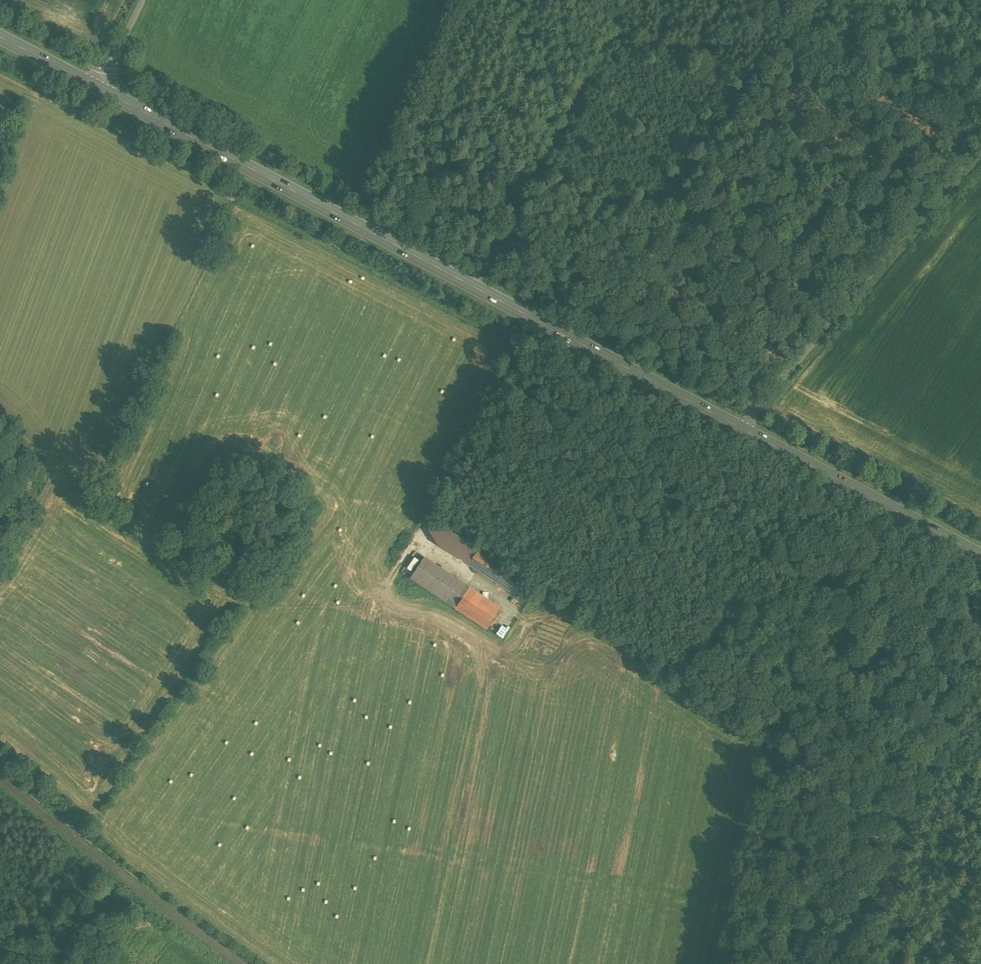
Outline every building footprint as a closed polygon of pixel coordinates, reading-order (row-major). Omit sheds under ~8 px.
[(478,549),(468,564),(515,595),(525,580),(478,549)] [(500,608),(424,558),(411,578),(487,628),(500,608)]
